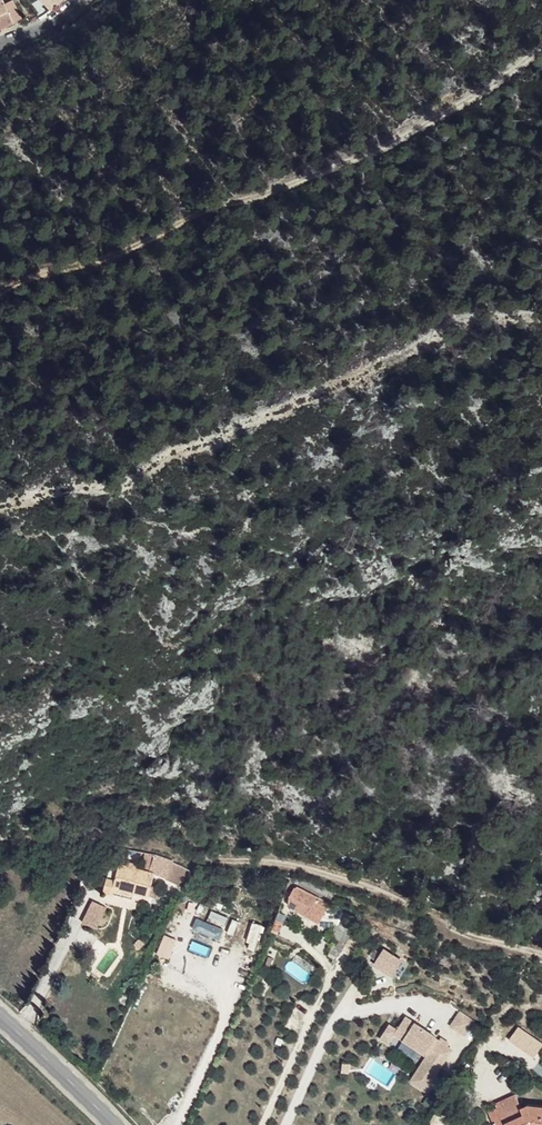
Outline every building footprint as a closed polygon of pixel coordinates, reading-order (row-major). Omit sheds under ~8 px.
[(22,19),(14,0),(13,0),(5,4),(3,0),(0,0),(0,29),(22,19)] [(63,0),(42,0),(51,10),(63,0)] [(171,860),(152,855),(148,868),(167,873),(171,860)] [(115,871),(107,869),(100,891),(122,896),(123,889),(132,892),(146,896),(153,873),(117,863),(115,871)] [(190,871),(184,868),(180,877),(186,880),(190,871)] [(286,896),(286,904),(315,923),(327,902),(295,887),(290,887),(286,896)] [(132,892),(123,889),(122,896),(131,899),(132,892)] [(327,902),(315,923),(332,924),(327,936),(333,939),(325,955),(336,961),(355,917),(326,905),(327,902)] [(218,941),(223,929),(197,917),(191,928),(218,941)] [(276,920),(270,931),(276,934),(282,922),(276,919),(276,920)] [(168,958),(175,939),(163,934),(156,953),(168,958)] [(409,963),(384,950),(375,963),(398,978),(409,963)] [(464,1036),(474,1021),(459,1010),(449,1025),(464,1036)] [(399,1028),(390,1024),(380,1040),(390,1045),(397,1035),(427,1056),(411,1080),(427,1092),(456,1047),(408,1017),(399,1028)] [(532,1043),(518,1034),(510,1048),(524,1057),(532,1043)] [(537,1046),(532,1043),(524,1057),(529,1059),(537,1046)] [(485,1111),(491,1124),(541,1124),(541,1106),(525,1104),(519,1106),(513,1094),(493,1102),(495,1107),(485,1111)]
